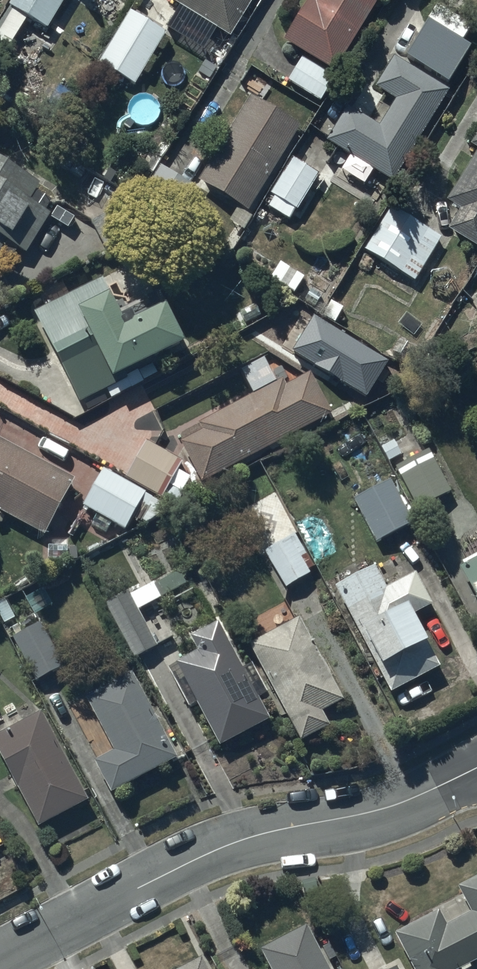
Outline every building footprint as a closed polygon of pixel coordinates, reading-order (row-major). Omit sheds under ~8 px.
[(9,7),(47,29),(64,0),(13,0),(9,7)] [(210,25),(208,28),(214,32),(216,29),(230,37),(253,0),(167,0),(210,25)] [(316,2),(312,0),(307,0),(284,42),(338,72),(378,0),(317,0),(316,2)] [(166,33),(131,12),(100,64),(135,85),(166,33)] [(471,48),(429,21),(406,56),(448,83),(471,48)] [(448,92),(394,58),(375,88),(396,101),(379,129),(348,109),(327,142),(344,153),(347,149),(352,152),(349,156),(392,182),(448,92)] [(334,78),(301,60),(288,84),(320,102),(334,78)] [(298,127),(250,98),(198,182),(239,207),(230,222),(246,232),(255,217),(246,212),(298,127)] [(448,201),(461,209),(448,231),(476,249),(476,153),(448,201)] [(319,175),(294,159),(271,196),(274,198),(269,208),(289,220),(295,210),(297,211),(319,175)] [(0,161),(0,254),(12,261),(18,250),(26,255),(49,215),(44,212),(51,200),(35,191),(39,184),(0,161)] [(441,238),(392,207),(364,250),(372,255),(367,263),(393,280),(398,272),(413,281),(441,238)] [(304,278),(280,264),(271,280),(295,294),(304,278)] [(104,281),(37,313),(80,404),(108,391),(112,400),(156,380),(148,364),(184,347),(166,308),(160,310),(153,296),(118,312),(104,281)] [(280,381),(199,425),(203,433),(180,445),(201,484),(331,416),(310,375),(284,389),(280,381)] [(0,440),(0,512),(43,535),(73,479),(0,440)] [(181,462),(146,441),(125,477),(176,507),(184,495),(181,493),(190,478),(176,470),(181,462)] [(451,492),(428,449),(395,467),(418,509),(451,492)] [(165,507),(103,470),(81,506),(96,515),(87,530),(105,541),(114,526),(125,532),(135,516),(154,527),(165,507)] [(390,480),(354,499),(377,541),(412,522),(401,502),(407,499),(397,480),(392,483),(390,480)] [(296,535),(264,553),(284,589),(316,571),(296,535)] [(463,562),(467,569),(462,572),(476,600),(476,555),(463,562)] [(373,568),(335,588),(392,694),(440,668),(413,615),(431,606),(414,573),(384,589),(373,568)] [(128,591),(104,603),(132,660),(156,648),(137,611),(187,587),(180,572),(130,596),(128,591)] [(300,619),(249,646),(300,742),(329,727),(321,713),(344,701),(300,619)] [(42,624),(13,640),(35,682),(64,667),(42,624)] [(218,625),(192,639),(200,654),(169,671),(189,708),(196,704),(218,747),(269,721),(257,699),(267,694),(252,664),(242,669),(218,625)] [(133,676),(88,700),(116,753),(95,764),(111,794),(177,758),(133,676)] [(0,736),(0,757),(40,828),(89,801),(40,714),(0,736)] [(458,892),(472,918),(448,930),(441,916),(396,939),(411,968),(472,968),(476,967),(476,882),(458,892)] [(261,955),(269,968),(329,968),(307,930),(261,955)] [(180,968),(207,968),(201,958),(180,968)]
